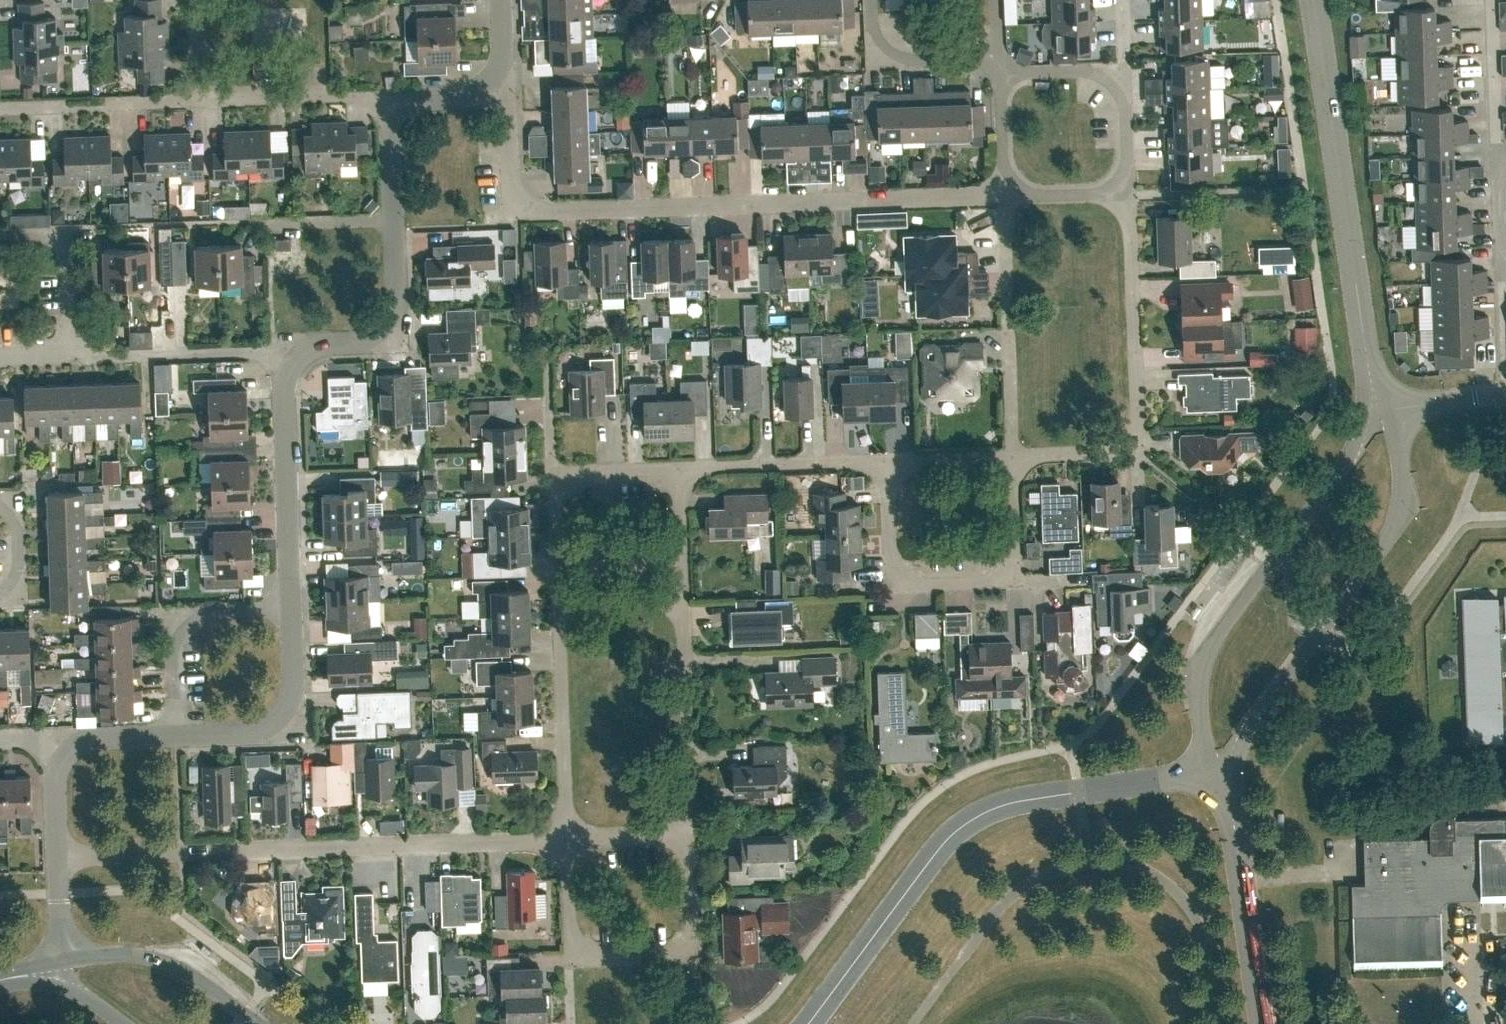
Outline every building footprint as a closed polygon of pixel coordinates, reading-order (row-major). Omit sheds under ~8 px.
[(119,30),(119,40),(168,39),(167,21),(162,21),(161,0),(136,0),(136,14),(125,14),(126,30),(119,30)] [(549,15),(593,14),(592,0),(549,0),(549,15)] [(750,32),(773,31),(771,0),(747,0),(735,1),(737,30),(749,30),(749,32),(750,32)] [(773,31),(795,30),(794,0),(771,0),(773,31)] [(795,30),(818,29),(817,0),(794,0),(795,30)] [(840,28),(840,29),(842,29),(842,27),(854,26),(853,0),(817,0),(818,29),(840,28)] [(1052,22),(1095,20),(1094,7),(1088,7),(1088,0),(1052,0),(1052,22)] [(1165,8),(1159,8),(1159,21),(1202,19),(1201,0),(1164,0),(1165,8)] [(1376,11),(1395,10),(1408,9),(1407,0),(1375,0),(1376,11)] [(1426,8),(1426,0),(1407,0),(1408,9),(1395,10),(1396,33),(1451,31),(1450,20),(1434,21),(1434,8),(1426,8)] [(19,26),(14,26),(14,44),(64,42),(63,32),(56,32),(55,17),(44,17),(44,1),(19,2),(19,26)] [(456,37),(455,15),(452,15),(452,2),(409,3),(409,4),(404,4),(406,40),(418,39),(456,37)] [(537,7),(523,8),(523,16),(542,15),(537,7)] [(550,25),(550,37),(550,38),(584,37),(593,36),(593,14),(549,15),(542,15),(523,16),(524,24),(544,24),(548,25),(550,25)] [(1159,21),(1160,34),(1166,34),(1166,50),(1203,49),(1202,19),(1159,21)] [(1096,39),(1095,34),(1095,20),(1052,22),(1045,22),(1042,28),(1042,41),(1045,46),(1053,46),(1054,61),(1076,61),(1076,55),(1090,55),(1090,42),(1095,41),(1095,39),(1096,39)] [(1435,42),(1451,42),(1451,31),(1396,33),(1396,56),(1435,54),(1435,42)] [(446,60),(457,60),(456,37),(418,39),(418,61),(404,61),(404,74),(447,73),(446,60)] [(585,59),(584,37),(550,38),(550,37),(534,38),(535,63),(553,62),(553,74),(583,73),(583,61),(585,61),(585,59)] [(119,40),(120,66),(138,66),(139,82),(164,81),(163,57),(169,57),(168,39),(119,40)] [(21,82),(46,81),(46,69),(57,69),(57,53),(64,53),(64,42),(14,44),(15,62),(21,62),(21,82)] [(1258,86),(1280,85),(1279,54),(1263,55),(1264,78),(1258,79),(1258,86)] [(1452,77),(1452,66),(1436,66),(1435,54),(1396,56),(1397,78),(1452,77)] [(1208,59),(1171,61),(1172,77),(1166,77),(1166,90),(1209,89),(1209,88),(1223,88),(1222,64),(1208,65),(1208,59)] [(597,60),(585,61),(583,61),(583,73),(598,72),(597,60)] [(552,87),(553,110),(586,108),(586,86),(586,84),(584,84),(583,73),(553,74),(554,85),(552,86),(552,87)] [(842,75),(831,76),(831,88),(842,88),(842,75)] [(1068,77),(1070,98),(1079,97),(1077,76),(1068,77)] [(913,77),(914,92),(900,92),(902,138),(925,137),(922,77),(913,77)] [(933,91),(932,77),(922,77),(925,137),(948,137),(946,91),(933,91)] [(1437,88),(1453,87),(1452,77),(1397,78),(1398,102),(1437,101),(1437,88)] [(757,93),(757,78),(747,79),(747,94),(757,93)] [(1166,90),(1167,104),(1173,103),(1174,119),(1210,118),(1209,89),(1166,90)] [(948,137),(970,136),(972,136),(972,134),(984,134),(982,104),(970,104),(970,102),(970,90),(946,91),(948,137)] [(880,139),(880,138),(902,138),(900,92),(877,93),(877,105),(877,107),(865,108),(866,122),(866,137),(867,137),(878,137),(878,139),(880,139)] [(852,121),(830,122),(831,154),(855,154),(855,152),(867,152),(867,137),(866,137),(866,122),(865,108),(865,94),(852,95),(853,120),(852,121)] [(622,119),(621,100),(608,101),(609,119),(622,119)] [(736,117),(749,116),(748,100),(736,100),(736,115),(736,117)] [(586,108),(553,110),(554,132),(587,131),(586,108)] [(1468,131),(1468,121),(1452,121),(1451,108),(1412,109),(1413,133),(1468,131)] [(738,150),(738,147),(749,147),(749,126),(749,116),(736,117),(736,115),(735,115),(713,116),(714,150),(736,149),(736,150),(738,150)] [(713,116),(690,117),(691,151),(714,150),(713,116)] [(646,152),(668,151),(667,117),(645,118),(643,118),(643,120),(631,121),(632,150),(644,150),(644,152),(646,152)] [(691,151),(690,117),(667,117),(668,151),(691,151)] [(1164,136),(1168,135),(1169,148),(1211,147),(1228,146),(1227,117),(1210,118),(1174,119),(1174,127),(1167,127),(1163,130),(1164,136)] [(293,154),(293,163),(305,163),(305,172),(309,176),(317,175),(321,171),(331,171),(329,121),(311,122),(311,128),(292,128),(293,154)] [(341,170),(341,163),(357,163),(356,151),(368,151),(367,126),(347,126),(347,121),(329,121),(331,171),(341,170)] [(808,155),(821,155),(831,154),(830,122),(807,123),(808,155)] [(763,157),(763,156),(785,156),(784,123),(762,124),(760,124),(760,126),(749,126),(749,147),(749,155),(761,155),(762,157),(763,157)] [(785,156),(795,155),(808,155),(807,123),(784,123),(785,156)] [(547,133),(542,125),(533,125),(528,133),(547,133)] [(271,151),(270,129),(247,130),(249,170),(261,170),(262,177),(284,176),(283,150),(271,151)] [(236,177),(236,170),(249,170),(247,130),(224,131),(225,152),(212,153),(214,178),(236,177)] [(599,131),(587,131),(554,132),(554,155),(588,154),(599,154),(599,131)] [(1453,154),(1452,142),(1468,142),(1468,131),(1413,133),(1414,156),(1453,154)] [(182,179),(204,178),(203,153),(191,154),(191,132),(167,133),(169,173),(181,172),(182,179)] [(156,180),(156,173),(169,173),(167,133),(144,134),(145,155),(132,156),(134,181),(156,180)] [(542,141),(547,133),(528,133),(533,141),(542,141)] [(1477,134),(1469,134),(1469,142),(1477,142),(1477,134)] [(101,175),(102,182),(124,181),(123,156),(111,157),(111,135),(87,136),(89,176),(101,175)] [(76,183),(76,176),(89,176),(87,136),(64,137),(65,158),(53,159),(54,184),(76,183)] [(31,159),(31,138),(7,139),(9,179),(21,178),(22,185),(44,184),(43,159),(31,159)] [(9,179),(7,139),(0,139),(0,179),(9,179)] [(1169,161),(1170,189),(1192,188),(1191,176),(1212,176),(1211,147),(1169,148),(1169,161)] [(1277,162),(1289,162),(1289,148),(1277,148),(1277,162)] [(554,155),(555,177),(555,179),(557,179),(558,191),(588,190),(587,178),(589,178),(589,176),(588,154),(554,155)] [(1469,177),(1469,166),(1453,166),(1453,154),(1414,156),(1414,179),(1469,177)] [(683,171),(692,176),(691,157),(683,162),(683,171)] [(691,157),(692,176),(700,171),(699,162),(691,157)] [(801,182),(809,182),(809,163),(808,163),(801,168),(801,182)] [(818,182),(817,167),(809,163),(809,182),(818,182)] [(868,165),(869,180),(884,179),(884,164),(868,165)] [(1481,167),(1470,167),(1470,177),(1482,176),(1481,167)] [(602,189),(602,177),(589,178),(587,178),(588,190),(602,189)] [(1454,200),(1454,188),(1470,187),(1469,177),(1414,179),(1415,201),(1454,200)] [(243,193),(241,208),(256,209),(257,194),(243,193)] [(1471,222),(1471,211),(1455,212),(1454,200),(1415,201),(1416,224),(1471,222)] [(858,212),(858,226),(882,225),(882,211),(858,212)] [(21,214),(11,215),(12,226),(21,225),(21,214)] [(1180,276),(1216,275),(1215,259),(1191,260),(1190,216),(1157,217),(1158,261),(1179,260),(1180,276)] [(1455,234),(1471,233),(1471,222),(1416,224),(1417,247),(1411,247),(1412,261),(1431,260),(1431,259),(1462,258),(1462,245),(1456,245),(1455,234)] [(1471,222),(1471,233),(1484,233),(1483,222),(1471,222)] [(1030,226),(1019,227),(1020,242),(1030,242),(1030,226)] [(514,228),(503,228),(504,243),(515,243),(514,228)] [(832,257),(831,233),(808,234),(809,272),(821,272),(821,283),(847,282),(846,257),(832,257)] [(809,286),(808,272),(809,272),(808,234),(784,235),(785,259),(768,260),(768,261),(769,290),(770,292),(786,291),(786,287),(809,286)] [(905,275),(915,275),(977,272),(977,252),(960,253),(960,256),(953,257),(953,252),(956,252),(955,234),(904,235),(905,275)] [(746,262),(745,235),(718,236),(720,273),(733,273),(734,292),(759,291),(758,262),(746,262)] [(275,249),(291,249),(290,238),(275,239),(275,249)] [(685,295),(685,289),(709,288),(708,263),(693,264),(693,238),(668,239),(669,275),(668,275),(669,296),(685,295)] [(591,281),(601,281),(602,296),(628,295),(626,239),(589,240),(591,281)] [(653,276),(668,275),(669,275),(668,239),(642,240),(643,266),(631,266),(632,296),(645,295),(645,291),(654,290),(653,276)] [(159,241),(161,285),(174,284),(172,240),(159,241)] [(187,284),(185,240),(172,240),(174,284),(187,284)] [(565,281),(566,297),(579,297),(578,267),(566,267),(565,241),(535,242),(535,250),(525,250),(525,268),(536,268),(536,282),(565,281)] [(493,243),(452,245),(453,257),(428,258),(428,285),(430,285),(430,297),(446,297),(445,285),(469,284),(469,268),(494,266),(493,243)] [(254,254),(241,255),(241,244),(219,245),(220,283),(242,282),(242,297),(255,296),(254,254)] [(196,246),(197,284),(220,283),(219,245),(196,246)] [(106,294),(106,287),(128,287),(126,248),(104,249),(105,260),(92,260),(93,294),(106,294)] [(128,287),(150,286),(149,248),(126,248),(128,287)] [(1486,270),(1470,270),(1470,257),(1462,258),(1431,259),(1431,260),(1432,283),(1487,281),(1486,270)] [(759,291),(769,290),(768,261),(758,262),(759,291)] [(263,264),(254,264),(255,282),(263,282),(263,264)] [(964,295),(964,290),(972,290),(972,293),(988,293),(987,272),(977,272),(915,275),(917,314),(968,312),(968,294),(964,295)] [(1471,292),(1487,291),(1487,281),(1432,283),(1432,305),(1471,304),(1471,292)] [(1231,283),(1181,285),(1183,322),(1220,320),(1219,297),(1231,296),(1231,283)] [(1414,320),(1426,320),(1425,299),(1413,300),(1414,320)] [(1488,315),(1472,316),(1471,304),(1432,305),(1433,328),(1488,326),(1488,315)] [(469,362),(469,350),(476,350),(475,320),(490,319),(489,307),(448,309),(448,332),(430,333),(432,376),(449,375),(449,362),(469,362)] [(1389,312),(1389,323),(1398,322),(1398,311),(1389,312)] [(1308,338),(1308,319),(1289,319),(1289,338),(1308,338)] [(1183,322),(1184,359),(1234,357),(1233,344),(1221,344),(1220,320),(1183,322)] [(1416,322),(1417,344),(1427,343),(1425,322),(1416,322)] [(1488,326),(1433,328),(1434,352),(1438,352),(1469,351),(1473,351),(1473,338),(1489,337),(1488,326)] [(774,329),(775,342),(790,341),(789,329),(774,329)] [(1407,329),(1394,330),(1395,349),(1407,349),(1407,329)] [(821,334),(800,335),(801,356),(822,356),(821,334)] [(747,364),(725,364),(726,400),(744,400),(744,406),(761,405),(760,364),(772,364),(771,336),(747,337),(747,364)] [(922,386),(922,396),(927,400),(936,400),(940,395),(952,395),(956,399),(975,398),(978,394),(978,376),(973,372),(973,362),(978,367),(981,367),(981,363),(984,363),(984,346),(981,346),(981,342),(963,342),(960,347),(939,347),(935,343),(924,344),(920,348),(921,358),(925,362),(926,382),(922,386)] [(1469,351),(1438,352),(1438,365),(1470,364),(1469,351)] [(603,410),(602,384),(615,383),(614,357),(589,358),(590,371),(570,371),(571,411),(603,410)] [(154,362),(155,391),(157,391),(169,390),(170,390),(169,362),(154,362)] [(868,380),(867,367),(867,363),(850,364),(851,368),(827,369),(828,395),(842,395),(843,418),(869,417),(868,380)] [(784,377),(786,415),(812,414),(811,376),(810,364),(802,364),(802,377),(784,377)] [(907,366),(884,366),(867,367),(868,380),(869,417),(880,417),(880,421),(895,421),(894,393),(908,393),(907,366)] [(1185,389),(1186,411),(1237,409),(1236,397),(1251,396),(1250,374),(1213,375),(1212,371),(1195,372),(1196,382),(1204,382),(1205,388),(1185,389)] [(411,428),(428,427),(426,396),(410,396),(410,373),(378,375),(380,421),(411,420),(411,428)] [(329,410),(316,410),(316,428),(339,428),(339,436),(355,435),(355,427),(368,427),(366,380),(354,380),(354,375),(328,376),(329,410)] [(194,391),(208,391),(209,413),(247,412),(247,389),(236,390),(236,377),(193,379),(194,391)] [(680,380),(680,399),(668,399),(669,435),(694,434),(693,409),(707,408),(706,379),(680,380)] [(668,399),(656,400),(655,381),(629,382),(630,411),(644,411),(645,436),(669,435),(668,399)] [(130,417),(131,437),(142,437),(141,417),(140,382),(116,383),(117,418),(118,418),(130,417)] [(86,439),(96,438),(95,419),(94,383),(71,384),(72,419),(85,419),(86,439)] [(109,438),(119,437),(118,418),(117,418),(116,383),(94,383),(95,419),(107,418),(109,438)] [(72,419),(71,384),(49,385),(50,420),(62,420),(63,439),(73,439),(72,419)] [(49,385),(25,386),(26,421),(39,421),(40,440),(50,440),(50,420),(49,385)] [(155,391),(155,414),(169,414),(169,390),(157,391),(155,391)] [(13,396),(0,397),(0,432),(4,432),(4,451),(15,451),(14,431),(13,396)] [(429,402),(429,410),(445,410),(444,401),(429,402)] [(238,447),(238,434),(248,434),(247,412),(209,413),(210,435),(203,435),(204,448),(238,447)] [(471,436),(483,436),(484,453),(525,451),(524,425),(497,426),(497,412),(470,413),(471,436)] [(1203,434),(1181,434),(1179,437),(1180,452),(1182,455),(1190,454),(1191,465),(1203,464),(1203,468),(1207,471),(1223,471),(1228,466),(1237,466),(1236,456),(1242,449),(1261,449),(1260,433),(1258,431),(1228,433),(1226,435),(1205,436),(1203,434)] [(200,461),(211,460),(212,482),(250,481),(249,459),(239,459),(238,447),(204,448),(200,448),(200,461)] [(484,453),(485,470),(472,470),(472,479),(464,479),(465,491),(491,490),(491,479),(526,477),(525,451),(484,453)] [(416,470),(406,470),(407,482),(417,482),(416,470)] [(192,496),(204,496),(204,476),(193,476),(192,496)] [(323,494),(324,516),(366,515),(382,514),(382,501),(375,501),(374,476),(347,477),(348,493),(323,494)] [(1131,504),(1119,505),(1118,480),(1092,481),(1093,519),(1109,519),(1110,536),(1132,535),(1131,504)] [(241,516),(240,504),(251,503),(250,481),(212,482),(212,504),(206,504),(206,517),(241,516)] [(1041,483),(1042,541),(1078,539),(1077,492),(1059,492),(1059,482),(1041,483)] [(83,491),(48,492),(49,516),(84,514),(83,502),(103,501),(102,490),(83,491)] [(815,522),(825,522),(826,535),(860,534),(859,504),(846,505),(845,492),(814,493),(815,522)] [(734,507),(709,508),(710,535),(746,534),(746,520),(767,520),(766,494),(734,495),(734,507)] [(472,536),(490,536),(528,534),(527,508),(499,508),(499,495),(471,496),(472,521),(472,536)] [(1133,538),(1133,563),(1159,562),(1159,566),(1177,565),(1176,539),(1173,539),(1171,504),(1145,504),(1146,537),(1133,538)] [(1192,516),(1203,524),(1211,513),(1201,505),(1192,516)] [(180,511),(179,522),(199,523),(199,511),(180,511)] [(84,524),(104,524),(103,513),(84,514),(49,516),(50,538),(85,537),(84,524)] [(116,513),(104,513),(105,528),(117,527),(116,513)] [(376,528),(367,528),(366,515),(324,516),(325,539),(350,538),(350,554),(377,553),(376,528)] [(202,552),(214,552),(252,551),(252,528),(241,529),(241,516),(206,517),(207,530),(201,530),(202,552)] [(474,576),(502,575),(501,562),(529,561),(528,534),(490,536),(490,550),(473,551),(474,576)] [(817,558),(817,578),(848,577),(848,565),(861,564),(860,534),(826,535),(827,557),(817,558)] [(85,547),(105,546),(104,536),(85,537),(50,538),(50,561),(85,560),(85,559),(85,547)] [(327,553),(326,543),(306,544),(307,554),(327,553)] [(1049,556),(1050,572),(1082,571),(1081,548),(1069,548),(1070,556),(1049,556)] [(243,573),(253,573),(252,551),(214,552),(215,574),(204,574),(205,587),(243,586),(243,573)] [(86,570),(105,569),(105,559),(85,559),(85,560),(50,561),(51,584),(86,582),(86,570)] [(391,573),(403,572),(402,561),(391,561),(391,573)] [(327,601),(368,600),(380,599),(378,563),(353,564),(354,575),(326,576),(327,601)] [(457,588),(456,569),(419,570),(420,590),(457,588)] [(1097,624),(1113,624),(1113,633),(1118,638),(1128,638),(1133,632),(1132,608),(1150,608),(1149,588),(1142,588),(1141,571),(1111,572),(1111,589),(1106,589),(1106,599),(1097,600),(1097,624)] [(477,591),(478,599),(477,599),(477,616),(493,616),(529,614),(528,589),(502,590),(502,579),(472,580),(473,592),(477,591)] [(766,582),(766,594),(778,593),(778,581),(766,582)] [(51,584),(52,607),(87,606),(86,593),(106,592),(106,582),(86,582),(51,584)] [(453,609),(471,609),(470,591),(453,591),(453,609)] [(1083,690),(1089,683),(1081,677),(1082,673),(1082,668),(1086,667),(1086,650),(1091,650),(1090,604),(1092,604),(1092,592),(1084,593),(1085,604),(1072,605),(1072,611),(1043,612),(1044,638),(1051,638),(1052,650),(1044,650),(1045,675),(1056,674),(1057,684),(1064,691),(1074,692),(1083,690)] [(1505,596),(1505,602),(1497,603),(1497,597),(1464,599),(1464,600),(1465,600),(1466,630),(1465,630),(1465,631),(1466,631),(1467,661),(1466,661),(1467,678),(1468,678),(1469,707),(1468,707),(1468,709),(1469,709),(1470,738),(1469,738),(1469,740),(1502,738),(1502,731),(1505,731),(1505,596)] [(776,638),(775,622),(793,621),(792,599),(736,601),(738,640),(776,638)] [(381,624),(369,624),(368,600),(327,601),(328,626),(356,625),(356,637),(381,636),(381,624)] [(75,633),(75,644),(95,643),(131,641),(131,628),(136,627),(136,622),(138,622),(138,617),(131,617),(131,616),(120,617),(120,605),(94,606),(95,618),(94,618),(95,633),(75,633)] [(422,630),(422,609),(407,609),(408,630),(422,630)] [(958,611),(943,611),(944,633),(959,632),(958,611)] [(914,612),(915,636),(939,636),(938,612),(914,612)] [(1033,613),(1020,613),(1021,649),(1034,649),(1033,613)] [(504,640),(530,640),(529,614),(493,616),(493,631),(468,632),(468,637),(453,637),(454,643),(444,643),(444,657),(475,656),(505,655),(504,640)] [(19,663),(20,683),(30,683),(30,663),(29,628),(5,629),(6,664),(7,664),(19,663)] [(370,659),(385,658),(398,658),(397,639),(359,640),(359,653),(329,654),(330,682),(371,680),(370,659)] [(75,657),(76,667),(96,667),(132,665),(132,652),(137,651),(137,646),(139,646),(139,641),(131,641),(95,643),(96,657),(75,657)] [(991,696),(1026,694),(1025,675),(1012,676),(1010,641),(989,642),(991,696)] [(956,677),(957,697),(991,696),(989,642),(968,642),(969,665),(960,666),(961,677),(956,677)] [(766,673),(767,705),(769,705),(768,704),(812,702),(811,683),(836,682),(835,657),(803,658),(803,672),(767,673),(767,672),(758,672),(759,673),(766,673)] [(477,684),(498,683),(498,696),(532,694),(531,670),(502,671),(502,659),(476,660),(477,684)] [(97,680),(76,681),(77,692),(97,691),(133,689),(133,676),(138,675),(138,670),(140,670),(140,665),(132,665),(96,667),(97,680)] [(907,732),(905,670),(877,671),(880,761),(936,759),(935,732),(907,732)] [(427,672),(415,672),(416,688),(428,687),(427,672)] [(357,710),(342,711),(343,717),(338,717),(334,720),(332,725),(332,738),(377,736),(376,722),(394,721),(394,726),(412,725),(410,688),(357,691),(357,710)] [(141,694),(141,689),(133,689),(97,691),(98,704),(77,705),(78,716),(98,715),(134,714),(134,700),(139,699),(139,694),(141,694)] [(507,721),(533,720),(532,694),(498,696),(499,709),(478,710),(478,736),(507,735),(507,721)] [(482,757),(493,757),(494,780),(536,779),(535,750),(506,751),(506,739),(482,740),(482,757)] [(394,794),(393,757),(392,745),(376,746),(376,758),(367,758),(366,740),(354,741),(354,770),(366,770),(367,795),(394,794)] [(332,765),(314,766),(315,799),(350,798),(349,770),(354,770),(354,741),(331,742),(332,765)] [(420,742),(406,743),(407,757),(414,757),(421,749),(420,742)] [(758,761),(755,765),(733,766),(734,794),(777,793),(777,786),(787,775),(786,745),(758,745),(758,761)] [(456,763),(427,764),(415,765),(416,787),(428,787),(429,804),(458,803),(457,786),(471,785),(469,748),(455,749),(456,763)] [(263,819),(288,818),(287,791),(302,791),(301,763),(286,763),(287,781),(262,782),(262,794),(250,795),(251,810),(263,810),(263,819)] [(230,765),(202,766),(204,822),(231,821),(231,814),(244,813),(243,799),(231,799),(230,765)] [(10,771),(10,769),(5,769),(5,776),(7,813),(20,812),(21,832),(32,832),(31,812),(32,812),(30,775),(15,776),(15,771),(10,771)] [(486,797),(476,797),(477,809),(487,809),(486,797)] [(1505,897),(1505,818),(1505,817),(1454,818),(1454,815),(1440,815),(1439,815),(1438,815),(1437,816),(1436,816),(1435,816),(1434,817),(1433,818),(1432,819),(1432,820),(1431,821),(1430,821),(1430,822),(1430,823),(1429,824),(1429,825),(1429,826),(1429,827),(1429,837),(1382,838),(1363,839),(1365,883),(1351,884),(1354,971),(1442,969),(1440,899),(1459,899),(1481,898),(1505,897)] [(752,876),(784,875),(783,862),(793,861),(792,835),(754,836),(754,842),(742,843),(743,854),(729,854),(730,883),(753,882),(752,876)] [(533,870),(507,871),(508,894),(495,894),(496,927),(526,926),(526,917),(535,917),(533,870)] [(481,876),(465,876),(465,872),(451,873),(452,889),(441,889),(442,924),(467,924),(467,920),(482,919),(481,876)] [(264,886),(235,887),(235,892),(232,896),(236,899),(232,903),(232,914),(240,921),(247,921),(260,933),(278,933),(276,879),(263,879),(264,886)] [(440,880),(426,881),(427,909),(441,909),(440,880)] [(281,883),(282,912),(296,911),(295,883),(281,883)] [(317,894),(317,892),(302,892),(303,911),(307,911),(307,917),(303,918),(304,940),(335,939),(334,932),(344,932),(342,885),(323,885),(324,894),(317,894)] [(373,892),(355,892),(356,941),(360,941),(362,980),(399,979),(397,938),(374,939),(373,892)] [(743,954),(757,953),(756,927),(787,926),(787,901),(773,902),(773,895),(748,896),(749,912),(723,913),(725,957),(743,956),(743,954)] [(413,949),(417,953),(412,958),(412,962),(411,962),(412,995),(416,995),(416,996),(414,998),(415,1009),(423,1016),(433,1016),(440,1008),(440,994),(441,994),(440,951),(434,951),(438,947),(438,934),(432,928),(418,929),(412,935),(413,949)] [(499,945),(499,935),(481,935),(481,945),(499,945)] [(478,970),(478,951),(463,952),(463,970),(478,970)] [(511,956),(486,957),(487,978),(502,977),(503,994),(507,994),(507,993),(540,992),(540,991),(539,967),(512,968),(511,956)] [(442,959),(442,971),(454,970),(453,958),(442,959)] [(481,1022),(481,1023),(509,1023),(509,1018),(545,1017),(545,992),(544,991),(540,991),(540,992),(507,993),(507,994),(508,1010),(499,1010),(500,1021),(481,1022)]
